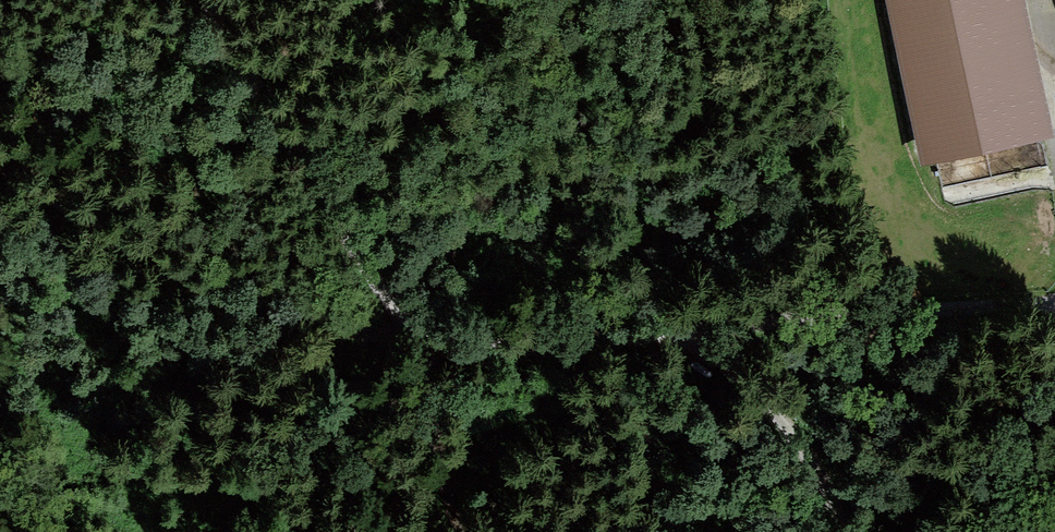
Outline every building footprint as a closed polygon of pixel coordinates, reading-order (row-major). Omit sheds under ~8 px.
[(924,160),(1052,131),(1023,0),(888,0),(924,160)]
